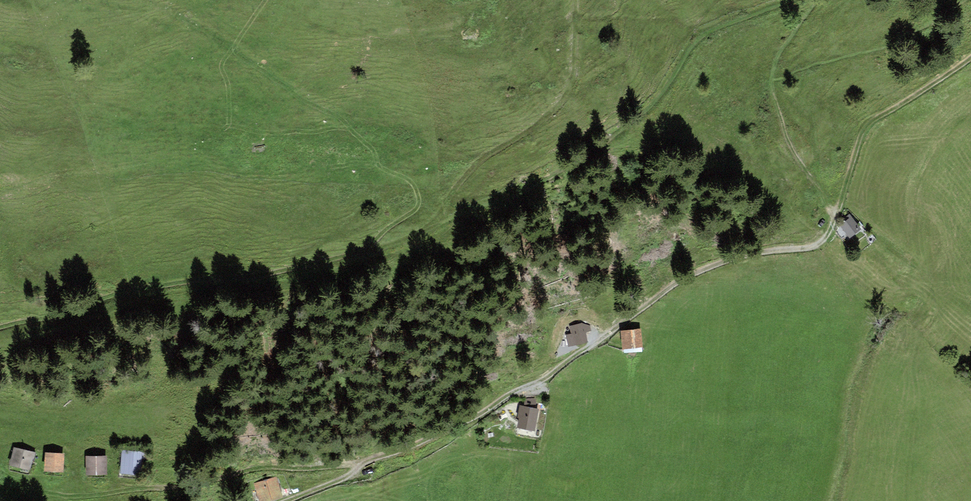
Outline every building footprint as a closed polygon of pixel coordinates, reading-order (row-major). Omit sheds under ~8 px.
[(861,230),(850,214),(838,222),(850,238),(861,230)] [(582,323),(569,326),(571,333),(566,334),(568,347),(587,343),(586,333),(591,332),(590,326),(582,323)] [(642,348),(641,330),(621,331),(622,349),(642,348)] [(524,399),(524,407),(536,409),(536,398),(524,399)] [(535,431),(539,409),(536,409),(524,407),(521,406),(519,406),(517,418),(519,418),(517,428),(535,431)] [(30,471),(35,452),(14,447),(9,466),(30,471)] [(143,476),(145,451),(122,450),(120,474),(143,476)] [(63,473),(64,453),(46,453),(45,472),(63,473)] [(106,476),(106,456),(86,456),(86,476),(106,476)] [(253,483),(259,500),(272,500),(283,498),(277,477),(253,483)]
